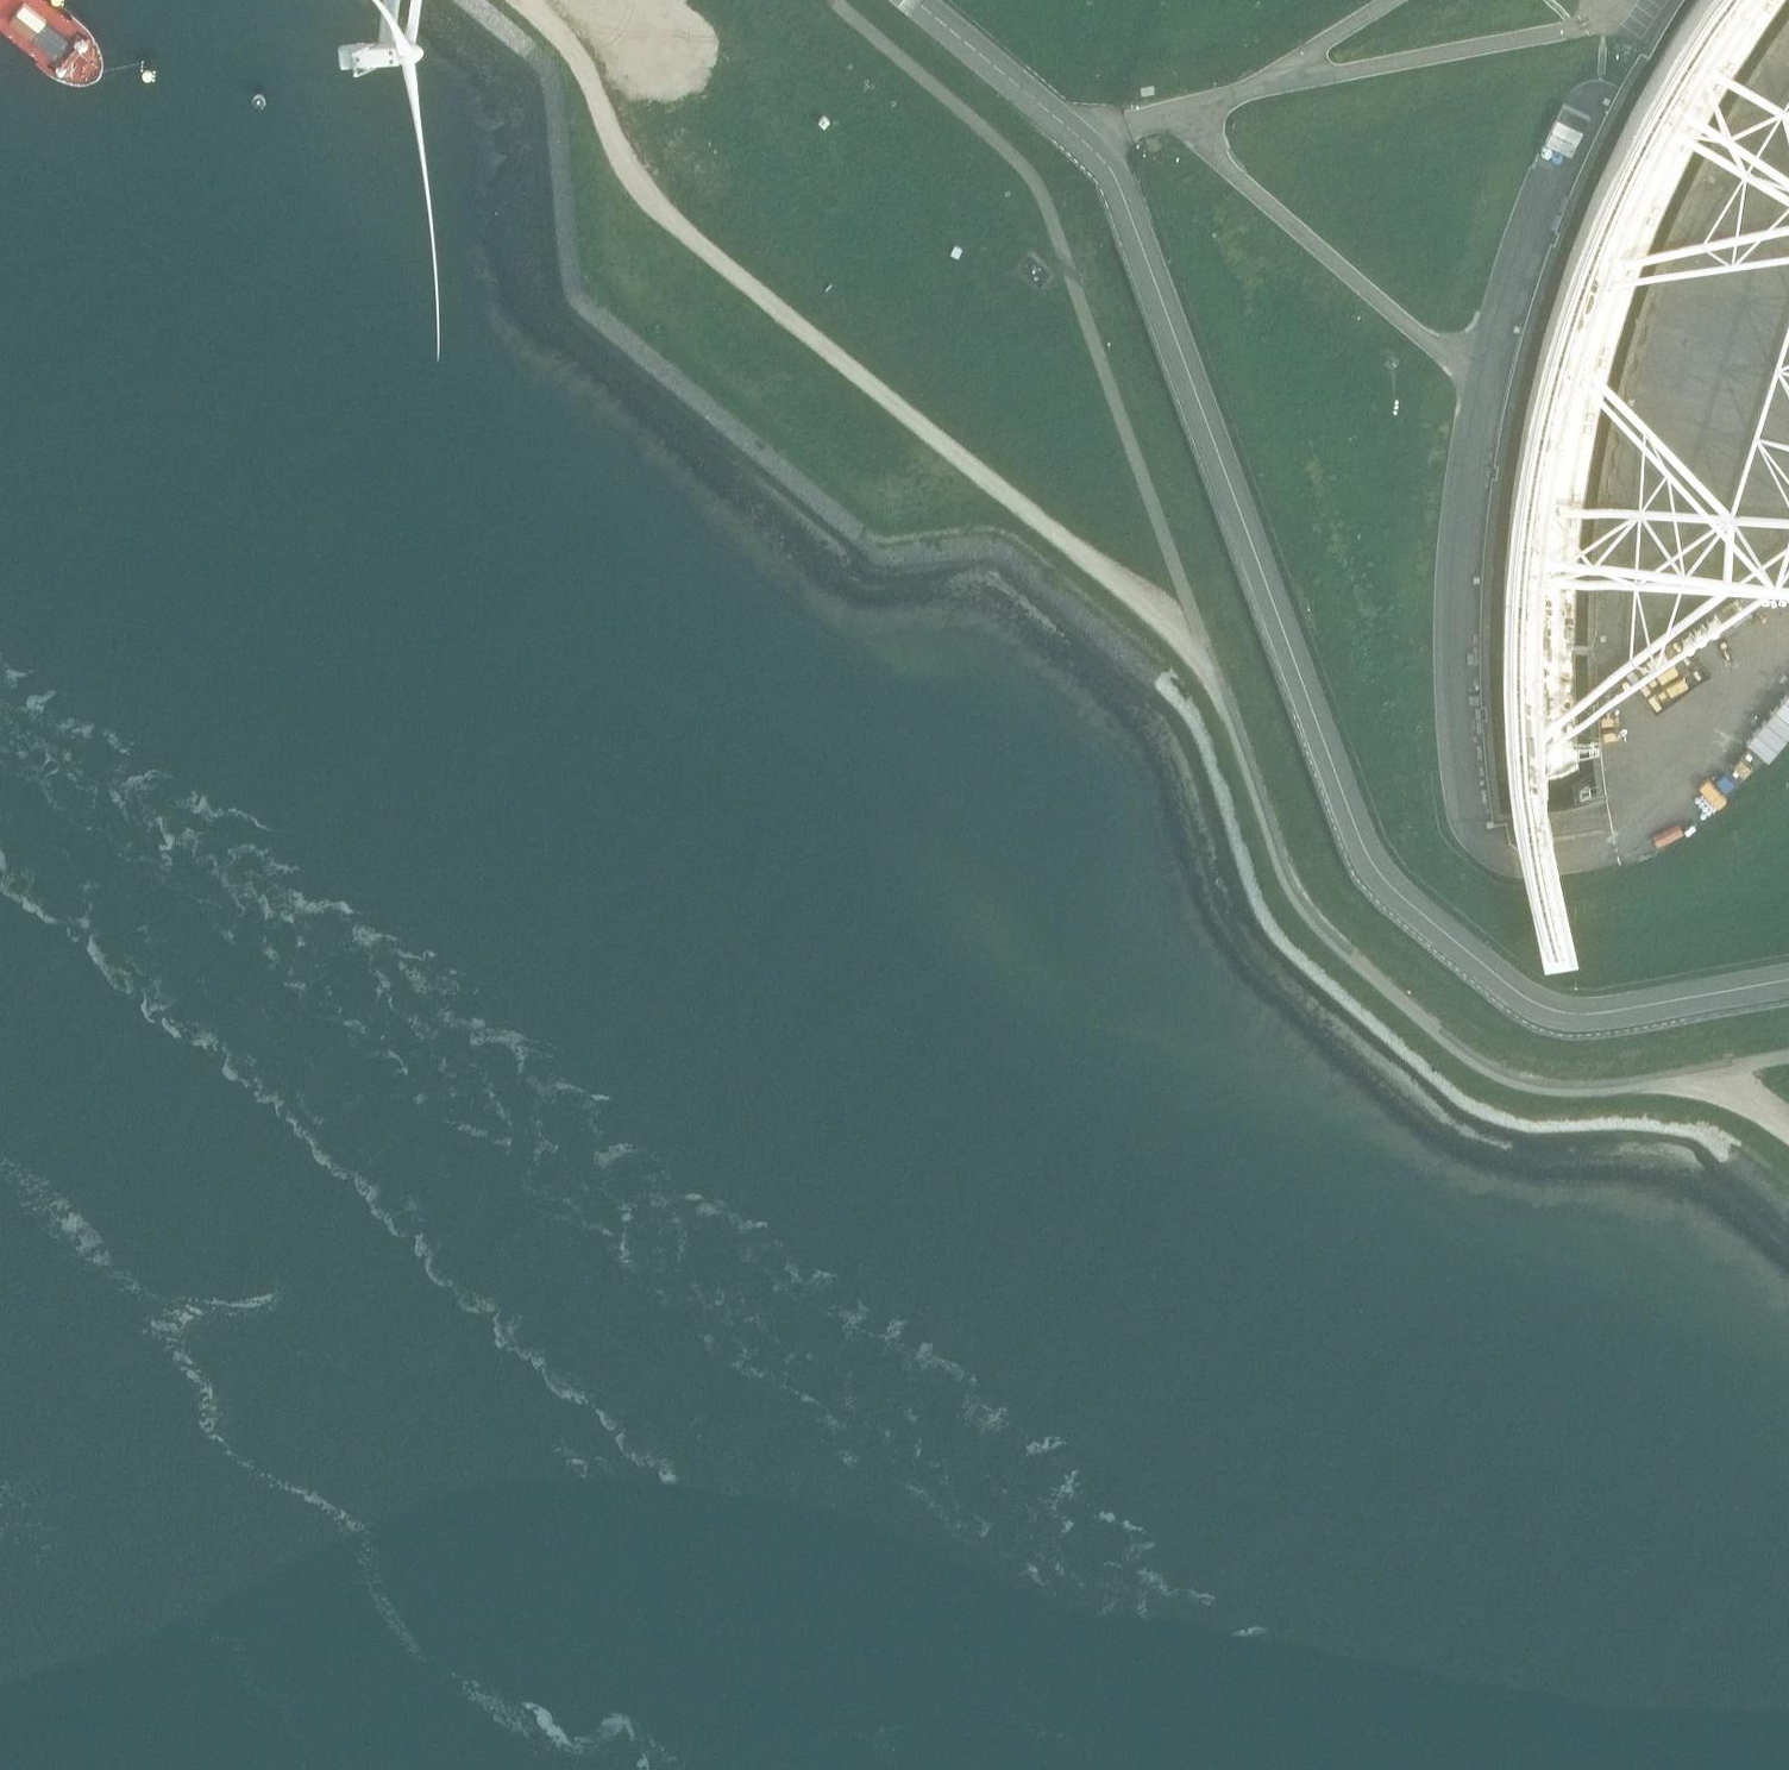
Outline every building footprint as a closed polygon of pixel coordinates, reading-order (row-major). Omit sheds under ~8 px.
[(1542,332),(1524,402),(1515,452),(1506,510),(1500,567),(1498,624),(1497,672),(1498,715),(1501,764),(1507,823),(1517,880),(1534,962),(1567,955),(1550,874),(1540,819),(1534,762),(1575,760),(1572,712),(1725,593),(1788,597),(1788,588),(1733,584),(1764,560),(1771,560),(1788,574),(1788,571),(1775,561),(1788,562),(1788,552),(1776,551),(1788,544),(1788,541),(1772,551),(1769,551),(1777,525),(1788,526),(1788,516),(1780,516),(1788,488),(1788,472),(1787,479),(1759,439),(1788,448),(1788,445),(1760,436),(1788,425),(1788,422),(1758,434),(1777,372),(1788,389),(1788,385),(1780,371),(1788,374),(1788,372),(1780,369),(1788,366),(1788,363),(1779,367),(1788,336),(1788,323),(1730,510),(1606,380),(1613,353),(1624,320),(1630,300),(1644,263),(1788,233),(1788,223),(1736,234),(1774,198),(1788,207),(1788,195),(1781,191),(1788,184),(1788,180),(1779,190),(1755,175),(1788,171),(1788,169),(1752,173),(1749,172),(1763,149),(1788,165),(1788,154),(1768,141),(1781,119),(1784,120),(1788,134),(1788,127),(1787,122),(1788,123),(1788,112),(1788,111),(1788,110),(1788,107),(1788,108),(1788,106),(1788,101),(1784,109),(1734,80),(1767,30),(1788,0),(1699,0),(1663,54),(1635,104),(1611,152),(1583,214),(1560,276),(1542,332)] [(727,102),(716,93),(708,101),(719,111),(727,102)]
